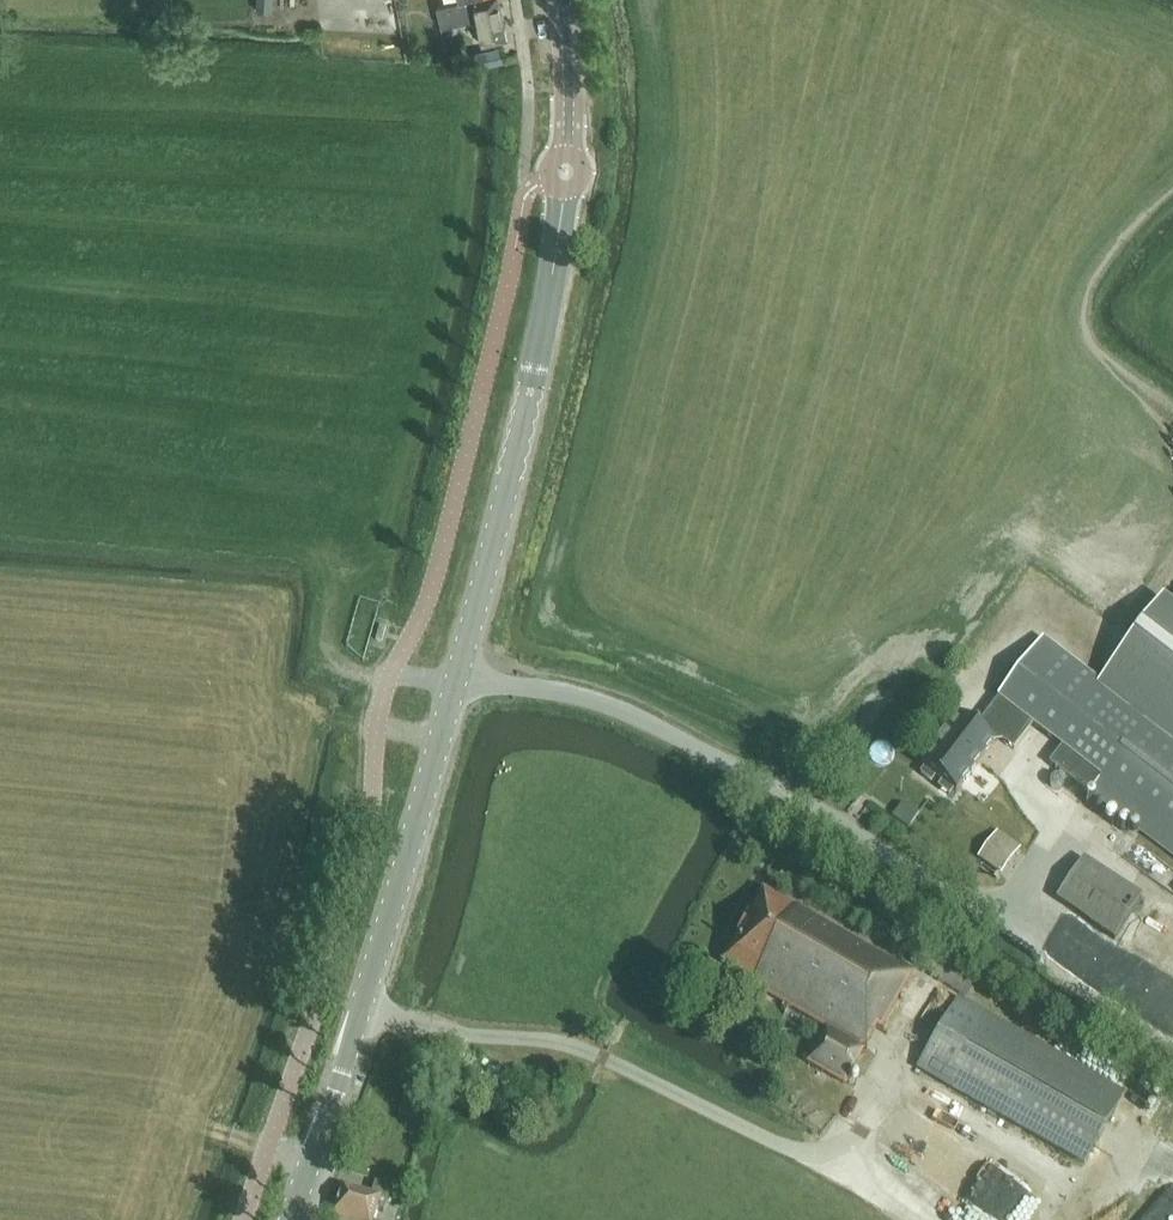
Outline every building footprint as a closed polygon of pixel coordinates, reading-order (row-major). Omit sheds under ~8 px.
[(256,10),(272,11),(273,0),(256,0),(256,10)] [(499,0),(465,0),(435,6),(440,24),(476,17),(481,43),(507,38),(499,0)] [(482,49),(484,61),(498,57),(495,46),(482,49)] [(921,774),(931,782),(935,777),(942,783),(944,783),(952,790),(953,791),(956,793),(993,743),(992,742),(995,737),(1000,740),(1019,714),(1033,725),(1062,747),(1049,765),(1056,770),(1070,780),(1089,795),(1091,792),(1172,854),(1172,613),(1160,603),(1099,683),(1042,639),(998,698),(975,729),(960,717),(922,767),(925,769),(921,774)] [(1021,848),(998,830),(977,858),(1001,875),(1021,848)] [(1083,859),(1055,901),(1115,940),(1142,898),(1083,859)] [(879,1031),(912,974),(796,907),(793,911),(762,893),(722,963),(736,972),(727,989),(744,999),(751,986),(826,1029),(806,1063),(843,1085),(876,1029),(879,1031)] [(943,950),(908,929),(894,953),(967,997),(979,976),(941,954),(943,950)] [(956,1000),(917,1068),(1083,1165),(1123,1097),(956,1000)] [(975,1205),(992,1178),(945,1149),(938,1160),(915,1146),(904,1162),(975,1205)] [(376,1209),(384,1212),(391,1190),(375,1184),(371,1197),(342,1187),(332,1216),(340,1219),(372,1219),(376,1209)]
